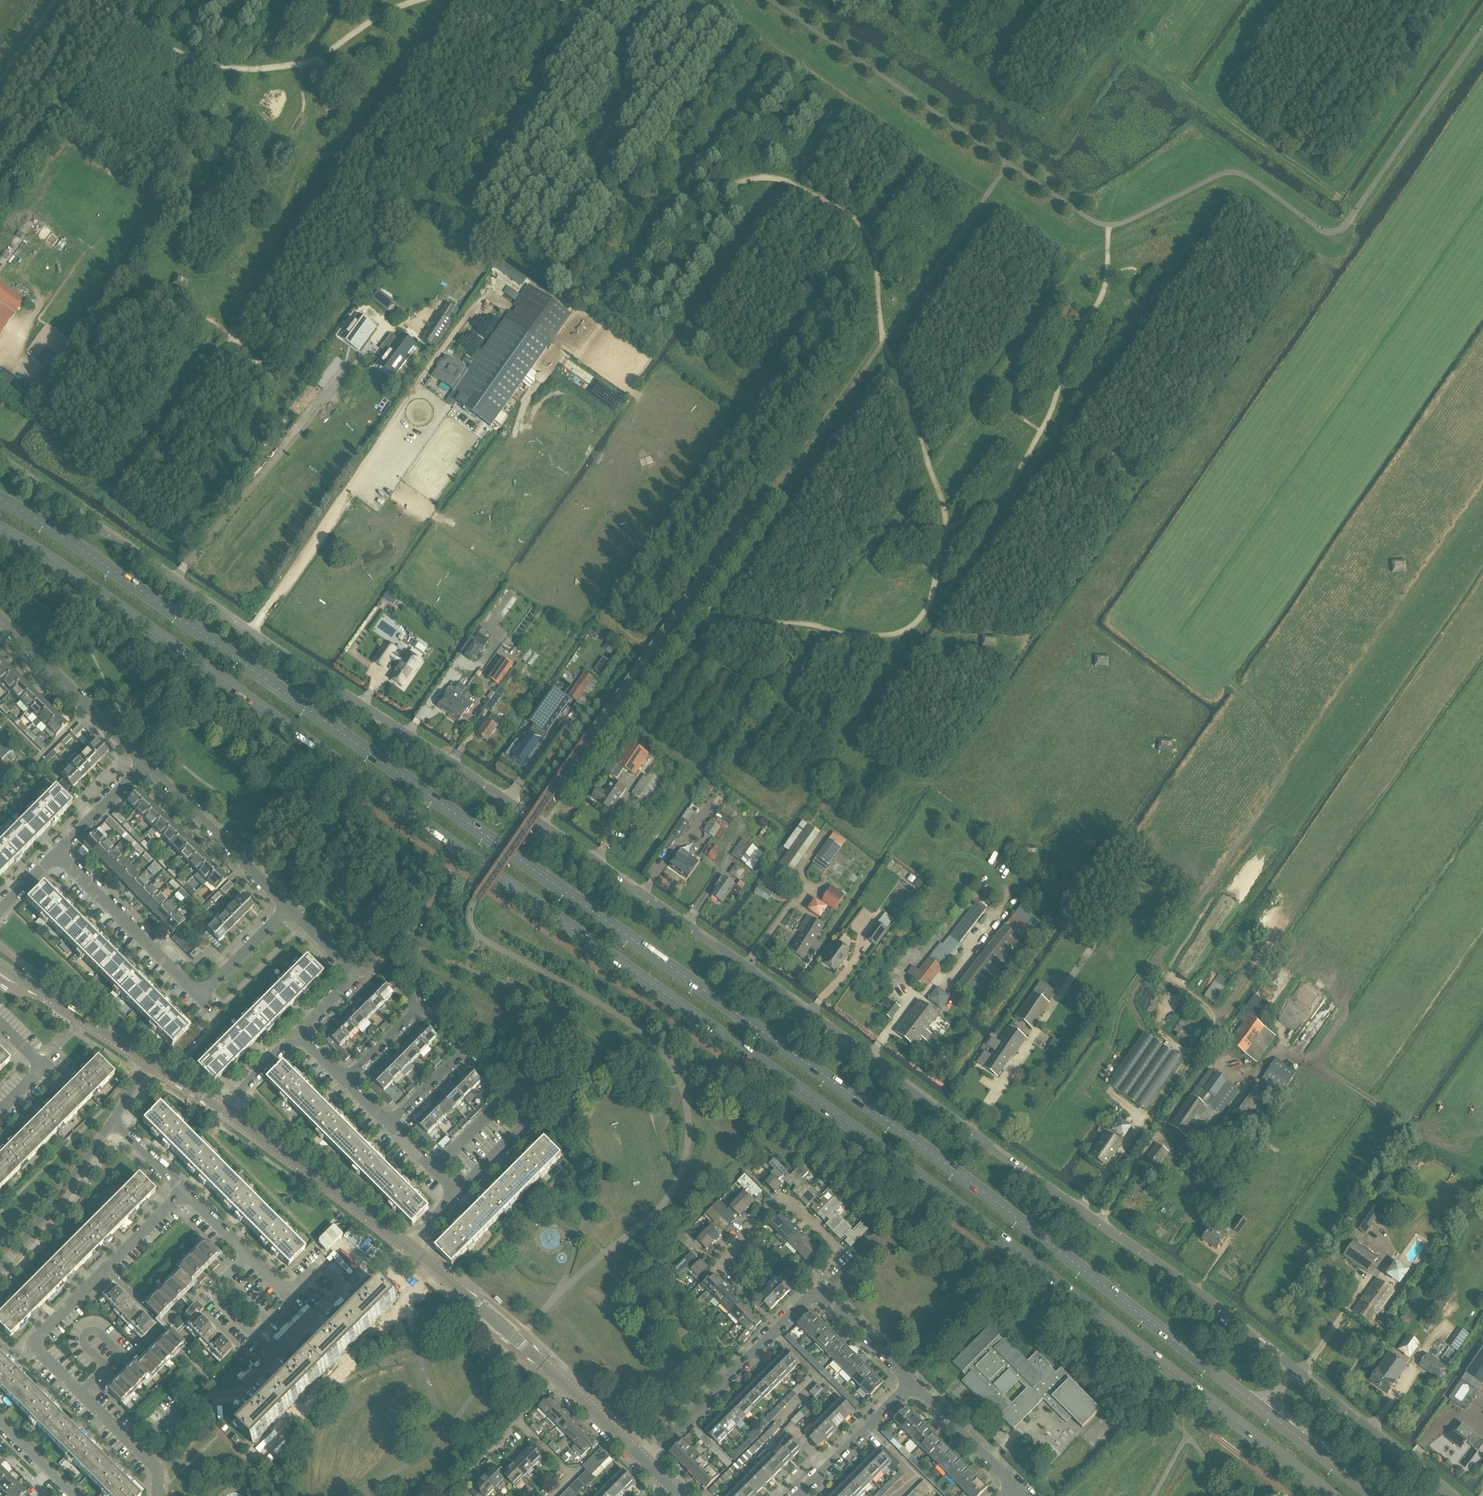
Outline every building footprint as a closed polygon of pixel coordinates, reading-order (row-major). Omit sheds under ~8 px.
[(522,285),(526,279),(498,259),(494,265),(499,269),(505,273),(511,277),(516,281),(522,285)] [(172,284),(184,290),(189,280),(176,274),(172,284)] [(24,299),(0,282),(0,333),(24,299)] [(510,312),(468,371),(453,391),(449,397),(468,411),(477,417),(491,427),(519,387),(547,348),(552,341),(550,339),(554,333),(557,335),(571,316),(528,286),(515,305),(524,312),(519,318),(510,312)] [(372,300),(388,312),(394,303),(378,291),(372,300)] [(422,341),(435,349),(453,321),(440,313),(422,341)] [(341,337),(359,350),(375,328),(358,315),(341,337)] [(377,364),(393,377),(417,346),(410,341),(412,337),(410,336),(407,339),(400,334),(397,338),(393,335),(386,344),(385,343),(380,349),(385,353),(377,364)] [(453,391),(468,371),(467,371),(466,372),(461,368),(462,367),(447,356),(443,361),(441,360),(438,365),(439,367),(433,376),(434,377),(438,381),(439,380),(451,389),(452,388),(454,390),(453,391)] [(247,370),(260,372),(261,361),(248,359),(247,370)] [(1391,562),(1392,573),(1406,571),(1405,560),(1391,562)] [(398,598),(387,591),(383,598),(393,605),(398,598)] [(479,634),(464,655),(474,662),(489,641),(479,634)] [(982,647),(995,648),(996,637),(982,636),(982,647)] [(604,649),(610,653),(616,645),(610,641),(604,649)] [(373,661),(383,668),(390,657),(400,664),(390,679),(403,687),(413,673),(414,673),(421,662),(408,653),(402,661),(392,654),(396,649),(386,643),(373,661)] [(1095,667),(1108,667),(1108,656),(1095,656),(1095,667)] [(488,678),(498,685),(512,666),(502,658),(498,663),(488,678)] [(2,683),(13,672),(4,663),(0,667),(0,681),(2,683)] [(11,692),(22,681),(13,672),(2,683),(0,685),(0,686),(8,695),(11,692)] [(569,696),(576,701),(592,678),(585,673),(569,696)] [(11,692),(20,701),(31,690),(22,681),(11,692)] [(437,707),(448,714),(461,696),(449,687),(446,692),(441,699),(442,700),(437,707)] [(506,755),(525,767),(548,734),(543,731),(567,696),(553,687),(528,721),(533,725),(521,743),(517,740),(506,755)] [(498,689),(485,708),(490,713),(501,698),(499,697),(502,692),(498,689)] [(20,701),(29,710),(40,699),(31,690),(20,701)] [(461,696),(448,714),(459,722),(464,715),(465,717),(474,705),(461,696)] [(33,714),(38,719),(49,707),(40,699),(29,710),(23,715),(27,719),(33,714)] [(6,715),(9,712),(2,705),(0,707),(0,709),(6,715)] [(42,722),(47,727),(58,716),(49,707),(38,719),(32,724),(36,728),(42,722)] [(8,717),(15,724),(18,720),(11,714),(8,717)] [(58,716),(47,727),(56,736),(67,725),(58,716)] [(478,735),(487,742),(502,721),(495,716),(493,718),(491,716),(478,735)] [(17,726),(23,733),(27,729),(20,723),(17,726)] [(80,724),(71,733),(75,737),(84,728),(80,724)] [(26,735),(32,742),(36,738),(29,732),(26,735)] [(68,735),(62,742),(65,745),(72,738),(68,735)] [(93,745),(88,750),(99,761),(108,752),(91,735),(87,739),(93,745)] [(2,760),(13,749),(2,737),(0,739),(0,759),(2,760)] [(1157,751),(1171,751),(1171,740),(1158,739),(1157,751)] [(38,741),(35,744),(41,751),(45,747),(38,741)] [(616,763),(634,775),(649,755),(630,742),(616,763)] [(60,744),(53,751),(56,754),(63,747),(60,744)] [(88,750),(78,759),(90,771),(99,761),(88,750)] [(50,753),(43,760),(47,763),(54,756),(50,753)] [(78,759),(70,768),(81,779),(90,771),(78,759)] [(609,773),(616,777),(618,774),(619,775),(623,770),(614,764),(611,769),(612,770),(609,773)] [(60,777),(62,779),(71,788),(72,788),(81,779),(70,768),(60,777)] [(631,794),(645,803),(648,799),(658,784),(644,775),(634,790),(631,794)] [(62,779),(58,783),(67,792),(71,788),(62,779)] [(598,802),(610,811),(625,789),(613,781),(604,793),(599,789),(592,797),(598,802)] [(55,788),(54,788),(63,796),(67,792),(58,783),(54,787),(55,788)] [(54,788),(18,825),(34,841),(71,805),(63,796),(54,788)] [(126,801),(135,810),(146,799),(137,790),(126,801)] [(135,810),(143,819),(155,807),(146,799),(135,810)] [(143,819),(152,828),(164,816),(155,807),(143,819)] [(111,816),(120,825),(125,820),(116,811),(111,816)] [(721,827),(715,837),(720,840),(726,830),(733,820),(719,811),(712,822),(721,827)] [(157,832),(162,837),(173,825),(164,816),(152,828),(147,833),(152,837),(157,832)] [(105,822),(114,831),(115,830),(118,827),(109,818),(105,822)] [(714,838),(715,837),(721,827),(712,822),(710,820),(703,831),(714,838)] [(123,827),(129,834),(133,831),(126,824),(123,827)] [(0,842),(0,876),(34,841),(18,825),(0,842)] [(162,837),(170,846),(182,834),(173,825),(162,837)] [(673,836),(678,839),(684,843),(691,833),(680,825),(673,836)] [(779,866),(790,874),(819,833),(807,825),(779,866)] [(125,834),(118,827),(115,830),(122,837),(125,834)] [(758,837),(764,842),(770,835),(763,830),(758,837)] [(83,844),(92,853),(104,841),(95,832),(83,844)] [(132,836),(138,843),(142,839),(135,833),(132,836)] [(170,846),(179,855),(191,843),(182,834),(170,846)] [(134,843),(127,836),(124,839),(131,846),(134,843)] [(731,855),(736,859),(752,870),(763,854),(743,839),(731,855)] [(1082,839),(1081,850),(1095,851),(1095,840),(1082,839)] [(817,856),(829,865),(841,848),(829,840),(817,856)] [(92,853),(101,861),(112,850),(104,841),(92,853)] [(140,845),(147,852),(151,848),(144,842),(140,845)] [(179,855),(188,864),(200,852),(191,843),(179,855)] [(143,852),(136,845),(133,848),(139,855),(143,852)] [(1023,858),(1037,858),(1037,847),(1023,847),(1023,858)] [(101,861),(110,870),(122,859),(112,850),(101,861)] [(149,854),(156,861),(159,857),(153,851),(149,854)] [(188,864),(197,873),(208,861),(200,852),(188,864)] [(669,867),(680,874),(685,878),(697,861),(689,855),(687,859),(679,853),(669,867)] [(152,861),(145,854),(142,857),(148,864),(152,861)] [(110,870),(119,880),(131,868),(122,859),(110,870)] [(158,863),(165,869),(168,866),(162,859),(158,863)] [(197,873),(206,881),(217,870),(208,861),(197,873)] [(161,870),(154,863),(151,866),(157,873),(161,870)] [(727,872),(738,880),(744,871),(734,864),(727,872)] [(119,880),(128,889),(140,877),(131,868),(119,880)] [(167,872),(174,878),(177,875),(170,868),(167,872)] [(217,870),(206,881),(215,891),(227,879),(217,870)] [(170,878),(163,872),(160,875),(166,882),(170,878)] [(128,889),(137,897),(148,886),(140,877),(128,889)] [(176,881),(183,887),(186,884),(179,877),(176,881)] [(723,877),(711,896),(724,905),(732,893),(736,896),(744,884),(740,881),(737,886),(723,877)] [(913,886),(918,890),(923,882),(918,879),(913,886)] [(179,887),(172,881),(168,884),(175,891),(179,887)] [(229,881),(220,891),(224,895),(233,886),(229,881)] [(1070,881),(1056,882),(1057,887),(1057,893),(1064,893),(1071,892),(1070,881)] [(26,901),(31,906),(114,989),(171,1046),(188,1029),(116,957),(64,905),(43,884),(26,901)] [(821,902),(826,906),(834,911),(838,906),(844,896),(841,893),(843,889),(837,885),(834,889),(831,887),(821,902)] [(137,897),(146,906),(157,895),(148,886),(137,897)] [(185,889),(192,896),(195,893),(188,886),(185,889)] [(188,896),(181,889),(177,893),(184,900),(188,896)] [(218,892),(211,899),(214,903),(221,896),(218,892)] [(146,906),(155,915),(166,904),(157,895),(146,906)] [(197,895),(194,899),(201,905),(204,902),(197,895)] [(242,895),(233,904),(244,916),(253,906),(242,895)] [(193,909),(196,905),(190,898),(186,902),(193,909)] [(807,911),(820,919),(828,908),(815,900),(807,911)] [(209,901),(202,908),(205,912),(212,905),(209,901)] [(977,903),(974,906),(955,930),(950,936),(951,937),(944,946),(940,943),(929,958),(928,958),(918,971),(912,966),(906,974),(926,988),(942,968),(942,969),(961,944),(959,943),(986,910),(977,903)] [(155,915),(164,924),(175,913),(166,904),(155,915)] [(233,904),(224,913),(235,924),(244,916),(233,904)] [(1038,922),(1020,907),(957,986),(976,1001),(1038,922)] [(200,911),(193,917),(196,921),(203,914),(200,911)] [(175,913),(164,924),(173,933),(184,922),(175,913)] [(224,913),(215,922),(226,933),(235,924),(224,913)] [(816,951),(820,944),(815,940),(824,927),(808,917),(799,931),(802,933),(790,951),(803,959),(810,947),(816,951)] [(202,927),(206,931),(215,939),(217,942),(226,933),(215,922),(212,918),(202,927)] [(878,923),(887,930),(890,925),(881,919),(878,923)] [(887,930),(878,923),(877,923),(865,939),(875,946),(887,930)] [(171,939),(176,943),(184,935),(180,930),(171,939)] [(206,931),(202,936),(210,944),(215,939),(206,931)] [(176,943),(180,947),(188,939),(184,935),(176,943)] [(202,936),(198,940),(206,948),(210,944),(202,936)] [(180,947),(184,952),(193,943),(188,939),(180,947)] [(194,944),(197,947),(202,952),(206,948),(198,940),(194,944)] [(823,963),(835,972),(841,964),(840,963),(844,958),(845,959),(851,951),(838,942),(823,963)] [(64,951),(68,947),(64,943),(60,947),(64,951)] [(184,952),(188,956),(197,947),(194,944),(193,943),(184,952)] [(197,947),(188,956),(193,961),(202,952),(197,947)] [(213,1084),(286,1011),(322,975),(305,958),(196,1067),(213,1084)] [(1219,975),(1213,984),(1204,997),(1215,1005),(1231,983),(1219,975)] [(1021,1009),(1016,1016),(1031,1027),(1048,1003),(1055,994),(1034,978),(1015,1005),(1021,1009)] [(383,982),(373,991),(385,1002),(394,993),(387,986),(383,982)] [(391,982),(387,986),(394,993),(404,1003),(408,999),(391,982)] [(928,999),(940,1009),(949,997),(937,987),(928,999)] [(373,991),(364,1000),(376,1011),(385,1002),(373,991)] [(110,994),(106,998),(111,1003),(111,1002),(114,999),(110,994)] [(1242,1012),(1260,1024),(1272,1008),(1255,995),(1242,1012)] [(883,1014),(891,1020),(900,1008),(886,997),(881,1004),(887,1008),(883,1014)] [(364,1000),(355,1009),(367,1020),(376,1011),(364,1000)] [(896,1033),(914,1047),(922,1037),(929,1043),(934,1036),(926,1031),(939,1015),(920,1001),(896,1033)] [(355,1009),(347,1018),(358,1029),(367,1020),(355,1009)] [(1223,1039),(1228,1043),(1255,1062),(1274,1035),(1240,1012),(1229,1028),(1228,1027),(1225,1031),(1227,1033),(1223,1039)] [(392,1023),(399,1017),(396,1013),(389,1020),(392,1023)] [(347,1018),(338,1027),(349,1038),(358,1029),(347,1018)] [(383,1032),(390,1025),(387,1022),(380,1029),(383,1032)] [(140,1028),(146,1033),(151,1028),(146,1023),(140,1028)] [(427,1026),(417,1035),(429,1046),(438,1037),(427,1026)] [(329,1036),(330,1037),(340,1047),(349,1038),(338,1027),(329,1036)] [(994,1051),(991,1055),(990,1058),(1004,1068),(1011,1058),(1012,1059),(1026,1039),(1009,1027),(998,1042),(992,1038),(987,1046),(994,1051)] [(378,1031),(377,1031),(375,1029),(372,1029),(369,1032),(369,1035),(371,1037),(371,1038),(374,1041),(381,1034),(378,1031)] [(438,1036),(440,1038),(439,1038),(448,1047),(452,1043),(443,1034),(443,1035),(441,1033),(438,1036)] [(1172,1053),(1144,1033),(1108,1085),(1136,1105),(1172,1053)] [(417,1035),(408,1044),(420,1055),(429,1046),(417,1035)] [(340,1047),(330,1037),(326,1042),(346,1061),(350,1057),(340,1047)] [(362,1047),(365,1050),(372,1043),(369,1040),(362,1047)] [(408,1044),(399,1053),(411,1064),(420,1055),(408,1044)] [(990,1058),(991,1055),(985,1051),(977,1063),(983,1067),(997,1077),(1004,1068),(990,1058)] [(9,1062),(0,1052),(0,1071),(9,1062)] [(390,1062),(402,1073),(405,1076),(414,1067),(411,1064),(399,1053),(390,1062)] [(433,1064),(436,1067),(443,1060),(439,1057),(433,1064)] [(1255,1084),(1275,1098),(1294,1071),(1274,1057),(1255,1084)] [(61,1095),(0,1155),(0,1189),(114,1075),(97,1058),(61,1095)] [(390,1062),(382,1071),(393,1082),(402,1073),(390,1062)] [(429,1209),(341,1120),(284,1064),(267,1080),(413,1226),(429,1209)] [(424,1073),(427,1076),(434,1069),(430,1066),(424,1073)] [(470,1070),(461,1079),(472,1090),(482,1081),(475,1074),(470,1070)] [(479,1070),(475,1074),(482,1081),(491,1091),(496,1087),(479,1070)] [(1169,1126),(1199,1147),(1239,1090),(1209,1070),(1191,1096),(1190,1096),(1169,1126)] [(373,1080),(374,1082),(384,1091),(393,1082),(382,1071),(373,1080)] [(415,1082),(418,1085),(425,1078),(422,1075),(415,1082)] [(461,1079),(452,1088),(463,1099),(472,1090),(461,1079)] [(384,1091),(374,1082),(370,1086),(390,1105),(394,1101),(384,1091)] [(406,1090),(409,1094),(416,1087),(413,1084),(406,1090)] [(1233,1113),(1256,1129),(1276,1100),(1253,1084),(1233,1113)] [(452,1088),(443,1097),(454,1108),(463,1099),(452,1088)] [(483,1096),(480,1099),(483,1101),(486,1104),(491,1099),(488,1096),(483,1096)] [(443,1097),(434,1106),(445,1117),(454,1108),(443,1097)] [(476,1108),(480,1111),(486,1105),(486,1104),(483,1101),(476,1108)] [(142,1121),(157,1137),(287,1266),(304,1250),(159,1105),(142,1121)] [(434,1106),(426,1114),(437,1126),(445,1117),(434,1106)] [(467,1117),(471,1120),(477,1113),(474,1110),(467,1117)] [(416,1124),(418,1125),(428,1135),(437,1126),(426,1114),(416,1124)] [(1104,1124),(1109,1127),(1115,1120),(1110,1116),(1104,1124)] [(458,1126),(462,1129),(469,1122),(465,1119),(458,1126)] [(1113,1129),(1122,1136),(1128,1127),(1119,1121),(1113,1129)] [(449,1135),(453,1138),(460,1131),(456,1128),(449,1135)] [(1091,1155),(1106,1166),(1121,1143),(1106,1133),(1091,1155)] [(429,1136),(425,1140),(433,1149),(438,1145),(429,1136)] [(435,1249),(452,1265),(540,1178),(542,1180),(547,1174),(545,1172),(561,1156),(544,1139),(435,1249)] [(1175,1155),(1184,1161),(1194,1147),(1184,1141),(1175,1155)] [(1143,1162),(1155,1170),(1166,1154),(1168,1155),(1169,1153),(1156,1144),(1143,1162)] [(781,1179),(784,1182),(790,1176),(787,1173),(773,1158),(765,1166),(774,1175),(772,1176),(771,1175),(763,1182),(768,1186),(775,1193),(782,1186),(778,1182),(781,1179)] [(792,1192),(800,1199),(811,1188),(804,1180),(802,1182),(801,1180),(810,1171),(802,1164),(790,1176),(784,1182),(790,1187),(793,1184),(796,1188),(792,1192)] [(1193,1176),(1210,1189),(1214,1184),(1197,1172),(1193,1176)] [(743,1191),(735,1199),(740,1203),(747,1210),(754,1203),(750,1199),(754,1195),(756,1198),(762,1192),(745,1175),(737,1182),(746,1191),(744,1193),(743,1191)] [(133,1213),(155,1192),(138,1176),(0,1313),(0,1329),(9,1338),(133,1213)] [(117,1179),(113,1183),(119,1189),(123,1185),(117,1179)] [(812,1209),(817,1215),(835,1197),(828,1190),(819,1199),(817,1197),(819,1195),(811,1188),(800,1199),(807,1207),(811,1203),(815,1206),(812,1209)] [(825,1225),(833,1232),(845,1221),(837,1213),(835,1215),(834,1213),(843,1205),(835,1197),(817,1215),(823,1220),(826,1218),(829,1221),(825,1225)] [(719,1200),(711,1208),(729,1226),(735,1220),(732,1217),(735,1213),(739,1217),(747,1210),(740,1203),(735,1199),(728,1206),(729,1208),(728,1209),(719,1200)] [(1369,1202),(1353,1224),(1366,1233),(1381,1211),(1369,1202)] [(706,1236),(714,1243),(721,1236),(717,1232),(720,1228),(723,1231),(729,1226),(711,1208),(704,1216),(710,1222),(701,1231),(702,1232),(706,1236)] [(770,1224),(779,1233),(784,1228),(786,1230),(790,1226),(792,1224),(785,1217),(783,1214),(781,1217),(777,1220),(775,1218),(770,1224)] [(1231,1229),(1238,1234),(1247,1223),(1240,1218),(1231,1229)] [(845,1221),(833,1232),(840,1240),(844,1236),(848,1239),(845,1242),(851,1248),(868,1230),(861,1223),(852,1232),(850,1230),(852,1228),(845,1221)] [(779,1233),(788,1243),(794,1237),(796,1239),(799,1235),(801,1233),(795,1227),(792,1224),(790,1226),(786,1230),(784,1228),(779,1233)] [(1202,1240),(1216,1249),(1227,1235),(1213,1225),(1202,1240)] [(678,1241),(690,1253),(696,1259),(702,1253),(699,1250),(702,1247),(706,1251),(714,1243),(706,1236),(702,1232),(695,1239),(696,1241),(695,1242),(686,1233),(678,1241)] [(788,1243),(797,1252),(803,1246),(805,1248),(808,1244),(811,1242),(804,1236),(801,1233),(799,1235),(796,1239),(794,1237),(788,1243)] [(1343,1255),(1366,1272),(1377,1257),(1354,1241),(1343,1255)] [(803,1246),(797,1252),(806,1261),(812,1255),(814,1257),(819,1251),(813,1245),(811,1242),(808,1244),(805,1248),(803,1246)] [(205,1243),(198,1250),(216,1268),(219,1264),(213,1258),(217,1255),(205,1243)] [(198,1250),(191,1256),(204,1268),(207,1265),(213,1271),(216,1268),(198,1250)] [(690,1253),(673,1270),(680,1278),(687,1271),(688,1273),(696,1280),(697,1280),(701,1275),(708,1268),(700,1261),(696,1265),(693,1261),(696,1259),(690,1253)] [(1323,1262),(1330,1267),(1336,1258),(1329,1253),(1323,1262)] [(191,1256),(185,1263),(203,1281),(206,1278),(200,1272),(204,1268),(191,1256)] [(185,1263),(178,1270),(190,1282),(193,1279),(199,1285),(203,1281),(185,1263)] [(179,1273),(173,1279),(185,1291),(188,1288),(194,1294),(198,1290),(192,1284),(190,1282),(178,1270),(177,1270),(179,1273)] [(787,1270),(778,1279),(784,1285),(782,1287),(786,1291),(788,1293),(794,1286),(797,1283),(795,1281),(791,1277),(793,1276),(787,1270)] [(1316,1286),(1323,1291),(1333,1276),(1327,1271),(1316,1286)] [(703,1296),(707,1300),(711,1295),(717,1290),(719,1291),(725,1285),(718,1279),(715,1276),(713,1278),(711,1280),(709,1282),(706,1278),(700,1284),(698,1287),(703,1292),(706,1290),(707,1291),(703,1296)] [(173,1279),(166,1286),(184,1304),(188,1300),(182,1295),(185,1291),(173,1279)] [(778,1279),(769,1288),(775,1294),(773,1296),(776,1300),(778,1302),(785,1296),(788,1293),(786,1291),(782,1287),(784,1285),(778,1279)] [(1353,1311),(1370,1324),(1393,1291),(1376,1279),(1353,1311)] [(101,1296),(108,1303),(119,1292),(112,1285),(101,1296)] [(333,1327),(332,1327),(322,1338),(325,1341),(293,1372),(290,1369),(280,1379),(280,1380),(282,1382),(283,1383),(264,1402),(263,1401),(264,1401),(261,1398),(251,1409),(254,1412),(238,1428),(253,1443),(360,1336),(381,1315),(396,1300),(381,1285),(365,1301),(362,1298),(351,1308),(353,1311),(354,1310),(355,1311),(335,1330),(335,1329),(333,1327)] [(711,1295),(707,1300),(710,1303),(715,1298),(720,1304),(726,1298),(728,1300),(731,1296),(733,1294),(725,1285),(719,1291),(717,1290),(711,1295)] [(184,1304),(166,1286),(145,1306),(158,1319),(164,1312),(175,1301),(181,1307),(184,1304)] [(775,1294),(769,1288),(760,1298),(766,1303),(764,1305),(770,1311),(776,1305),(778,1302),(776,1300),(773,1296),(775,1294)] [(108,1303),(115,1309),(125,1299),(119,1292),(108,1303)] [(720,1304),(729,1313),(735,1307),(737,1309),(741,1305),(743,1303),(736,1297),(733,1294),(731,1296),(728,1300),(726,1298),(720,1304)] [(115,1309),(122,1316),(132,1306),(125,1299),(115,1309)] [(729,1313),(739,1322),(744,1317),(746,1319),(750,1315),(752,1313),(746,1306),(743,1303),(741,1305),(737,1309),(735,1307),(729,1313)] [(198,1343),(200,1341),(211,1330),(213,1328),(199,1314),(202,1311),(195,1304),(184,1315),(189,1319),(191,1317),(193,1320),(184,1328),(198,1343)] [(122,1316),(128,1323),(139,1312),(132,1306),(122,1316)] [(1376,1321),(1382,1325),(1389,1316),(1386,1314),(1388,1312),(1386,1311),(1385,1313),(1383,1312),(1376,1321)] [(139,1312),(128,1323),(135,1330),(133,1332),(141,1339),(155,1325),(148,1317),(146,1319),(139,1312)] [(798,1325),(807,1334),(812,1329),(820,1321),(811,1312),(803,1320),(798,1325)] [(751,1335),(751,1334),(756,1329),(755,1328),(761,1322),(755,1315),(752,1313),(750,1315),(746,1319),(744,1317),(739,1322),(746,1330),(745,1331),(743,1336),(747,1339),(751,1335)] [(1426,1314),(1419,1323),(1429,1330),(1435,1321),(1426,1314)] [(807,1334),(816,1343),(821,1338),(829,1330),(820,1321),(812,1329),(807,1334)] [(989,1327),(953,1364),(962,1373),(963,1373),(966,1377),(962,1382),(998,1418),(1000,1416),(1013,1429),(1043,1400),(1066,1423),(1071,1418),(1081,1429),(1099,1411),(1069,1381),(1071,1379),(1061,1368),(1056,1373),(1050,1367),(1051,1367),(1037,1353),(1027,1362),(1005,1339),(1003,1340),(989,1327)] [(1461,1329),(1452,1343),(1460,1348),(1469,1334),(1461,1329)] [(200,1341),(207,1347),(218,1337),(211,1330),(200,1341)] [(816,1343),(825,1352),(830,1347),(837,1339),(829,1330),(821,1338),(816,1343)] [(148,1343),(145,1346),(163,1364),(184,1343),(172,1331),(167,1336),(154,1348),(148,1343)] [(785,1338),(794,1347),(798,1343),(788,1334),(785,1338)] [(1397,1350),(1409,1358),(1420,1344),(1408,1335),(1397,1350)] [(207,1347),(214,1354),(224,1344),(218,1337),(207,1347)] [(825,1352),(834,1361),(839,1355),(846,1348),(837,1339),(830,1347),(825,1352)] [(794,1347),(803,1356),(806,1352),(798,1343),(794,1347)] [(224,1344),(214,1354),(221,1361),(231,1351),(224,1344)] [(147,1355),(144,1358),(156,1371),(163,1364),(145,1346),(142,1349),(147,1355)] [(834,1361),(842,1369),(847,1364),(855,1356),(846,1348),(839,1355),(834,1361)] [(786,1351),(777,1360),(782,1365),(790,1373),(798,1364),(799,1364),(791,1356),(786,1351)] [(803,1356),(812,1365),(815,1361),(806,1352),(803,1356)] [(1369,1381),(1387,1394),(1407,1366),(1389,1353),(1369,1381)] [(1419,1366),(1437,1378),(1445,1367),(1427,1354),(1419,1366)] [(0,1356),(0,1390),(106,1495),(140,1495),(0,1356)] [(131,1359),(135,1363),(147,1376),(149,1378),(156,1371),(144,1358),(141,1362),(135,1356),(131,1359)] [(842,1369),(851,1378),(856,1373),(864,1366),(855,1356),(847,1364),(842,1369)] [(1462,1379),(1479,1391),(1482,1384),(1482,1364),(1476,1359),(1462,1379)] [(777,1360),(768,1369),(773,1374),(781,1381),(790,1373),(782,1365),(777,1360)] [(126,1361),(122,1364),(141,1382),(147,1376),(135,1363),(132,1367),(126,1361)] [(812,1365),(820,1374),(824,1370),(815,1361),(812,1365)] [(125,1373),(121,1377),(134,1389),(141,1382),(122,1364),(119,1367),(125,1373)] [(851,1378),(860,1387),(865,1382),(873,1374),(864,1366),(856,1373),(851,1378)] [(768,1369),(759,1378),(764,1383),(772,1391),(781,1381),(773,1374),(768,1369)] [(820,1374),(829,1383),(833,1379),(824,1370),(820,1374)] [(112,1374),(109,1378),(127,1396),(134,1389),(121,1377),(118,1380),(112,1374)] [(865,1382),(860,1387),(869,1396),(869,1397),(875,1392),(883,1384),(882,1383),(873,1374),(865,1382)] [(808,1376),(800,1384),(804,1387),(811,1380),(808,1376)] [(127,1396),(109,1378),(106,1381),(111,1387),(108,1391),(120,1403),(127,1396)] [(759,1378),(750,1387),(755,1392),(763,1399),(772,1391),(764,1383),(759,1378)] [(829,1383),(838,1392),(842,1388),(833,1379),(829,1383)] [(800,1384),(792,1392),(796,1396),(804,1387),(800,1384)] [(809,1393),(814,1398),(823,1389),(818,1384),(809,1393)] [(151,1392),(153,1395),(160,1389),(157,1386),(151,1392)] [(826,1386),(823,1389),(814,1398),(791,1421),(792,1422),(795,1425),(830,1390),(826,1386)] [(750,1387),(741,1395),(746,1401),(754,1408),(763,1399),(755,1392),(750,1387)] [(838,1392),(847,1400),(851,1397),(842,1388),(838,1392)] [(792,1392),(783,1401),(787,1405),(796,1396),(792,1392)] [(741,1395),(732,1405),(737,1410),(745,1417),(754,1408),(746,1401),(741,1395)] [(539,1408),(548,1417),(554,1411),(555,1413),(559,1409),(561,1407),(553,1399),(550,1396),(548,1399),(544,1402),(539,1408)] [(851,1397),(847,1400),(856,1410),(860,1406),(851,1397)] [(841,1399),(832,1408),(837,1413),(845,1420),(854,1412),(846,1404),(841,1399)] [(956,1403),(962,1409),(966,1405),(960,1400),(956,1403)] [(783,1401),(774,1410),(778,1414),(787,1405),(783,1401)] [(732,1405),(723,1414),(728,1419),(736,1426),(745,1417),(737,1410),(732,1405)] [(548,1417),(557,1426),(563,1421),(564,1420),(565,1422),(568,1419),(570,1416),(564,1410),(561,1407),(559,1409),(555,1413),(554,1411),(548,1417)] [(894,1421),(902,1429),(907,1424),(915,1416),(906,1408),(907,1408),(906,1407),(898,1415),(893,1420),(893,1421),(894,1421)] [(832,1408),(823,1417),(828,1422),(836,1429),(845,1420),(837,1413),(832,1408)] [(774,1410),(765,1419),(769,1423),(778,1414),(774,1410)] [(723,1414),(714,1422),(719,1427),(727,1435),(736,1426),(728,1419),(723,1414)] [(557,1426),(566,1436),(572,1430),(573,1429),(574,1431),(577,1428),(579,1426),(573,1419),(570,1416),(568,1419),(565,1422),(564,1420),(563,1421),(557,1426)] [(902,1429),(911,1438),(916,1433),(924,1425),(915,1416),(907,1424),(902,1429)] [(823,1417),(814,1426),(819,1431),(827,1438),(836,1429),(828,1422),(823,1417)] [(756,1428),(757,1430),(760,1432),(769,1423),(765,1419),(756,1428)] [(719,1427),(714,1422),(706,1431),(705,1431),(710,1436),(718,1444),(719,1444),(727,1435),(719,1427)] [(792,1422),(787,1426),(796,1435),(800,1431),(795,1425),(792,1422)] [(780,1427),(776,1423),(767,1432),(771,1436),(780,1427)] [(1449,1440),(1460,1449),(1473,1433),(1462,1424),(1449,1440)] [(911,1438),(920,1447),(925,1442),(932,1434),(924,1425),(916,1433),(911,1438)] [(566,1436),(576,1445),(581,1439),(582,1438),(584,1440),(586,1437),(589,1435),(582,1428),(579,1426),(577,1428),(574,1431),(573,1429),(572,1430),(566,1436)] [(783,1430),(788,1436),(792,1439),(796,1435),(787,1426),(783,1430)] [(805,1435),(809,1439),(810,1440),(818,1448),(827,1438),(819,1431),(814,1426),(805,1435)] [(691,1431),(700,1440),(704,1436),(696,1427),(691,1431)] [(881,1433),(889,1442),(893,1438),(885,1429),(881,1433)] [(757,1430),(748,1439),(752,1443),(761,1433),(760,1432),(757,1430)] [(805,1435),(800,1431),(796,1435),(804,1443),(809,1439),(805,1435)] [(767,1432),(758,1441),(762,1445),(771,1436),(767,1432)] [(920,1447),(929,1456),(934,1451),(942,1443),(932,1434),(925,1442),(920,1447)] [(236,1435),(231,1440),(240,1449),(245,1444),(236,1435)] [(581,1439),(576,1445),(572,1448),(581,1457),(585,1454),(590,1448),(592,1450),(598,1444),(591,1438),(589,1435),(586,1437),(584,1440),(582,1438),(581,1439)] [(796,1435),(792,1439),(794,1441),(800,1447),(804,1443),(796,1435)] [(700,1440),(709,1449),(713,1445),(704,1436),(700,1440)] [(788,1436),(780,1445),(785,1450),(792,1458),(801,1449),(802,1449),(800,1447),(794,1441),(792,1439),(788,1436)] [(889,1442),(898,1451),(902,1447),(893,1438),(889,1442)] [(748,1439),(740,1447),(744,1451),(752,1443),(748,1439)] [(670,1453),(679,1462),(684,1457),(692,1449),(683,1440),(675,1448),(670,1453)] [(758,1441),(749,1450),(753,1454),(762,1445),(758,1441)] [(936,1467),(938,1465),(943,1460),(951,1452),(942,1443),(934,1451),(929,1456),(935,1462),(933,1464),(936,1467)] [(709,1449),(718,1458),(722,1454),(713,1445),(709,1449)] [(780,1445),(770,1454),(776,1459),(783,1467),(792,1458),(785,1450),(780,1445)] [(526,1452),(523,1455),(525,1457),(529,1461),(527,1462),(532,1468),(541,1459),(536,1453),(538,1452),(532,1446),(526,1452)] [(744,1451),(740,1447),(730,1457),(734,1461),(744,1451)] [(883,1447),(879,1451),(883,1455),(888,1460),(892,1456),(883,1447)] [(898,1451),(907,1459),(911,1455),(902,1447),(898,1451)] [(601,1449),(592,1457),(601,1466),(603,1463),(609,1457),(601,1449)] [(679,1462),(687,1470),(693,1465),(700,1458),(692,1449),(684,1457),(679,1462)] [(749,1450),(740,1459),(744,1463),(753,1454),(749,1450)] [(877,1450),(868,1459),(873,1464),(881,1472),(890,1463),(888,1460),(883,1455),(879,1451),(878,1450),(877,1450)] [(938,1465),(947,1474),(952,1469),(960,1461),(951,1452),(943,1460),(938,1465)] [(722,1454),(718,1458),(728,1467),(732,1463),(722,1454)] [(770,1454),(762,1463),(767,1468),(774,1476),(783,1467),(776,1459),(770,1454)] [(517,1461),(514,1464),(516,1466),(520,1470),(518,1472),(523,1477),(532,1468),(527,1462),(529,1461),(525,1457),(523,1455),(517,1461)] [(907,1459),(916,1469),(920,1465),(911,1455),(907,1459)] [(900,1464),(892,1456),(888,1460),(890,1463),(896,1468),(900,1464)] [(583,1467),(587,1471),(591,1475),(601,1466),(592,1457),(583,1467)] [(687,1470),(696,1479),(702,1474),(709,1467),(700,1458),(693,1465),(687,1470)] [(740,1459),(731,1468),(735,1472),(744,1463),(740,1459)] [(868,1459),(860,1468),(864,1473),(872,1481),(881,1472),(873,1464),(868,1459)] [(947,1474),(956,1483),(961,1478),(969,1470),(960,1461),(952,1469),(947,1474)] [(762,1463),(753,1472),(758,1477),(765,1485),(774,1476),(767,1468),(762,1463)] [(516,1466),(514,1464),(507,1471),(504,1474),(506,1476),(510,1479),(508,1481),(514,1487),(523,1477),(518,1472),(520,1470),(516,1466)] [(916,1469),(925,1477),(929,1473),(920,1465),(916,1469)] [(488,1473),(485,1476),(487,1478),(491,1482),(489,1483),(495,1489),(504,1480),(498,1474),(500,1472),(494,1467),(488,1473)] [(702,1474),(696,1479),(706,1489),(711,1484),(719,1476),(709,1467),(702,1474)] [(731,1468),(722,1477),(726,1481),(735,1472),(731,1468)] [(860,1468),(851,1477),(855,1482),(863,1490),(872,1481),(864,1473),(860,1468)] [(622,1471),(614,1479),(619,1484),(626,1492),(635,1483),(635,1484),(636,1483),(628,1475),(622,1470),(622,1471)] [(956,1483),(965,1492),(970,1487),(978,1479),(969,1470),(961,1478),(956,1483)] [(583,1475),(578,1480),(585,1486),(586,1488),(595,1479),(591,1475),(587,1471),(583,1475)] [(899,1471),(890,1481),(894,1485),(903,1475),(899,1471)] [(753,1472),(744,1481),(749,1486),(757,1494),(765,1485),(758,1477),(753,1472)] [(925,1477),(934,1486),(938,1482),(929,1473),(925,1477)] [(5,1495),(17,1484),(8,1475),(0,1483),(0,1490),(5,1495)] [(485,1476),(479,1482),(476,1485),(478,1487),(482,1491),(480,1492),(483,1495),(488,1495),(495,1489),(489,1483),(491,1482),(487,1478),(485,1476)] [(726,1481),(722,1477),(709,1490),(713,1494),(726,1481)] [(842,1486),(847,1491),(852,1495),(857,1495),(863,1490),(855,1482),(851,1477),(842,1486)] [(605,1488),(610,1493),(612,1495),(622,1495),(626,1492),(619,1484),(614,1479),(605,1488)] [(965,1492),(969,1495),(979,1495),(987,1488),(987,1487),(986,1488),(978,1479),(970,1487),(965,1492)] [(573,1485),(580,1491),(585,1486),(578,1480),(573,1485)] [(925,1495),(928,1493),(930,1495),(934,1490),(924,1480),(916,1488),(925,1495)] [(735,1490),(740,1495),(741,1495),(754,1495),(757,1494),(749,1486),(744,1481),(735,1490)] [(890,1481),(881,1490),(885,1494),(894,1485),(890,1481)] [(934,1486),(943,1495),(947,1491),(938,1482),(934,1486)] [(25,1493),(26,1493),(17,1484),(5,1495),(6,1495),(22,1495),(25,1493)] [(573,1485),(569,1489),(576,1495),(580,1491),(573,1485)] [(833,1495),(834,1495),(852,1495),(847,1491),(842,1486),(833,1495)] [(916,1488),(912,1492),(916,1495),(925,1495),(916,1488)]
